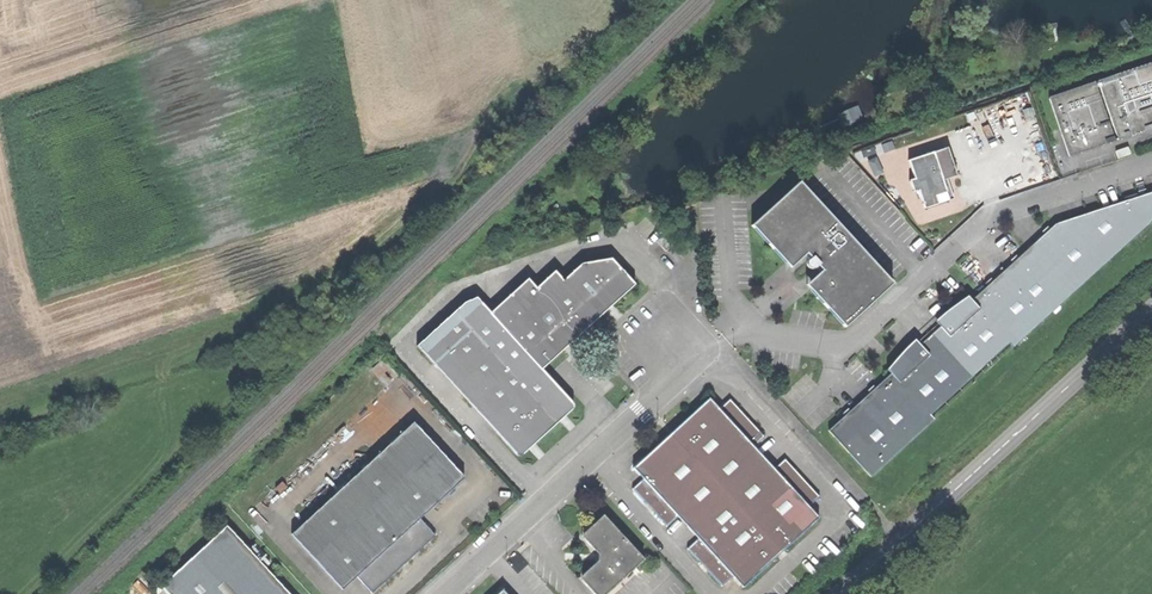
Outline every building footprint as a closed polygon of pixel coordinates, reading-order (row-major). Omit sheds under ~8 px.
[(1151,129),(1151,63),(1096,81),(1116,141),(1151,129)] [(1076,155),(1113,142),(1093,82),(1055,95),(1076,155)] [(837,115),(842,127),(859,120),(854,108),(837,115)] [(1130,146),(1115,151),(1118,159),(1132,154),(1130,146)] [(945,148),(932,153),(941,181),(945,180),(955,177),(945,148)] [(932,153),(907,161),(913,179),(908,181),(912,193),(917,191),(923,210),(948,202),(941,181),(932,153)] [(952,200),(945,180),(941,181),(948,202),(952,200)] [(892,284),(799,181),(751,225),(779,257),(785,263),(795,263),(806,254),(810,258),(806,261),(806,264),(806,266),(809,269),(811,269),(813,269),(817,266),(821,270),(810,280),(810,290),(844,328),(892,284)] [(1055,225),(1098,272),(1147,227),(1151,221),(1151,192),(1055,225)] [(1098,272),(1055,225),(970,301),(1009,344),(1013,349),(1098,272)] [(665,252),(672,245),(663,236),(656,242),(665,252)] [(490,312),(542,370),(561,352),(558,348),(569,337),(573,341),(591,325),(604,313),(601,309),(613,298),(616,302),(635,284),(612,259),(581,263),(563,280),(554,270),(536,287),(527,278),(490,312)] [(572,402),(542,370),(490,312),(476,297),(473,293),(464,301),(416,344),(439,371),(443,368),(464,392),(461,395),(473,408),(477,405),(498,429),(494,432),(514,454),(518,458),(522,455),(528,450),(525,446),(532,440),(535,443),(559,422),(556,418),(562,412),(566,416),(572,410),(572,402)] [(969,381),(1009,344),(970,301),(966,297),(955,307),(958,311),(949,319),(929,337),(969,381)] [(604,313),(616,302),(613,298),(601,309),(604,313)] [(945,316),(949,319),(958,311),(955,307),(945,316)] [(561,352),(573,341),(569,337),(558,348),(561,352)] [(929,416),(969,381),(929,337),(920,346),(911,353),(908,349),(886,369),(891,374),(929,416)] [(916,342),(908,349),(911,353),(920,346),(916,342)] [(439,371),(461,395),(464,392),(443,368),(439,371)] [(934,421),(929,416),(891,374),(827,431),(870,478),(934,421)] [(719,409),(708,398),(675,429),(674,438),(666,437),(651,451),(633,468),(643,479),(678,517),(698,539),(733,577),(743,588),(777,557),(777,548),(785,549),(819,518),(809,507),(774,469),(754,447),(719,409)] [(730,399),(719,409),(754,447),(764,437),(730,399)] [(473,408),(494,432),(498,429),(477,405),(473,408)] [(559,422),(566,416),(562,412),(556,418),(559,422)] [(464,478),(413,422),(291,533),(342,590),(356,577),(420,519),(464,478)] [(528,450),(535,443),(532,440),(525,446),(528,450)] [(785,459),(774,469),(809,507),(819,497),(785,459)] [(667,527),(678,517),(643,479),(632,489),(667,527)] [(602,515),(593,524),(583,532),(583,539),(596,554),(596,563),(582,575),(582,581),(594,593),(606,593),(643,560),(602,515)] [(435,535),(420,519),(356,577),(371,593),(404,563),(435,535)] [(238,538),(176,593),(289,593),(238,538)] [(721,587),(733,577),(698,539),(687,549),(721,587)]
